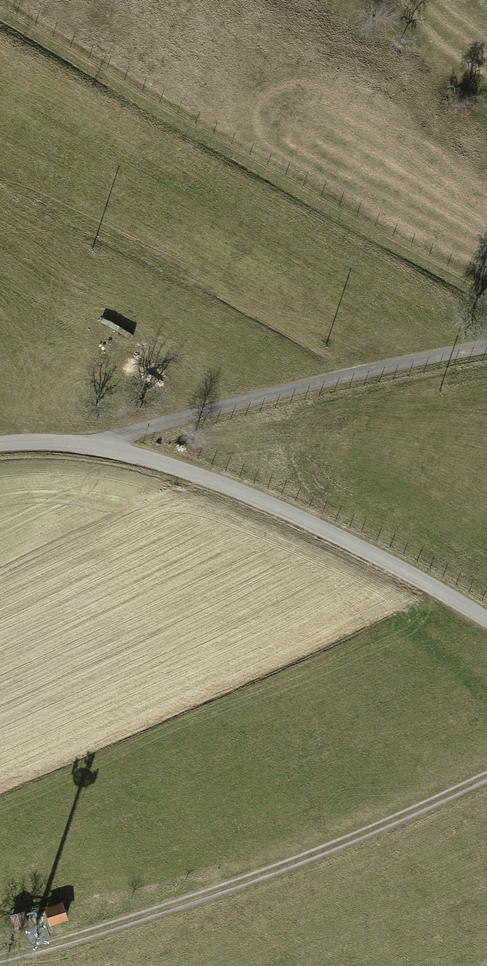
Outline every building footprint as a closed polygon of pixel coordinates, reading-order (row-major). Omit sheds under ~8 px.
[(63,903),(46,908),(50,922),(67,917),(63,903)] [(24,910),(12,914),(16,928),(28,925),(24,910)]
